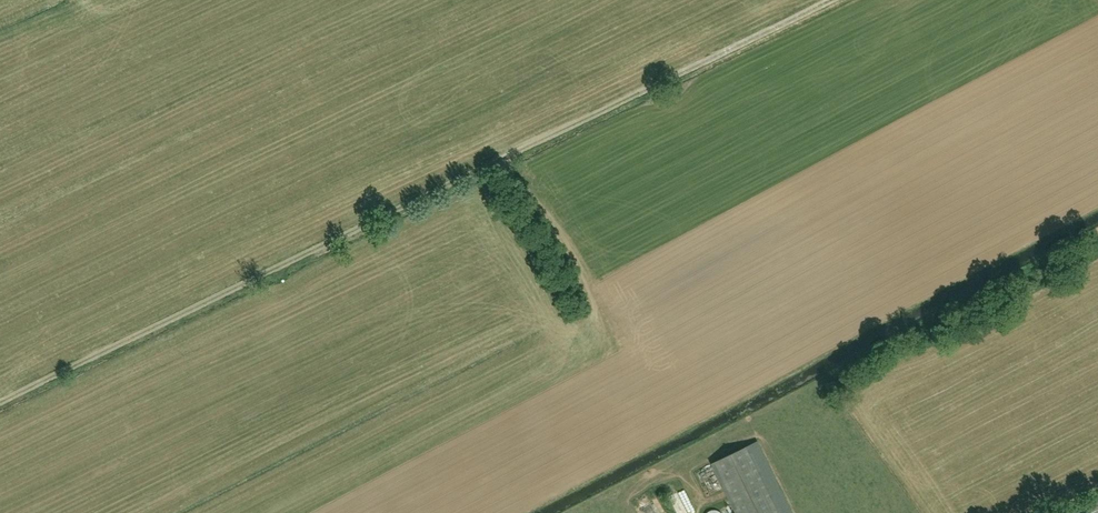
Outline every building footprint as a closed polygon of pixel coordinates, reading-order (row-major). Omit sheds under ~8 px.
[(757,442),(712,464),(736,512),(792,512),(757,442)] [(710,500),(701,503),(703,508),(712,505),(710,500)]
